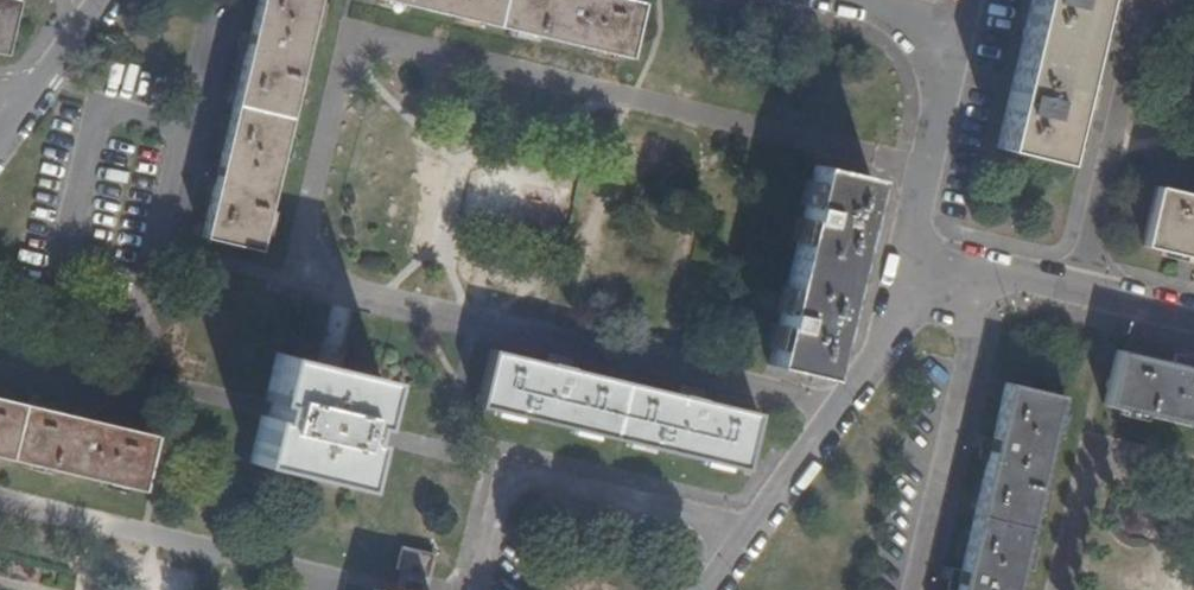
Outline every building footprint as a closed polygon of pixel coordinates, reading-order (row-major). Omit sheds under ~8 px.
[(4,57),(18,1),(12,0),(0,0),(0,56),(4,57)] [(213,183),(200,237),(254,251),(314,0),(257,0),(248,35),(244,52),(217,166),(213,183)] [(620,0),(378,0),(626,60),(639,5),(620,0)] [(1015,67),(1071,94),(1090,13),(1098,15),(1102,0),(1031,0),(1015,67)] [(244,52),(248,35),(238,33),(234,49),(244,52)] [(1071,94),(1015,67),(1014,71),(996,150),(1055,164),(1064,124),(1072,125),(1076,109),(1068,107),(1071,94)] [(203,180),(213,183),(217,166),(207,163),(203,180)] [(814,166),(766,366),(822,380),(829,348),(839,350),(871,214),(861,212),(869,179),(814,166)] [(1153,189),(1139,249),(1180,259),(1179,265),(1193,268),(1193,199),(1153,189)] [(1192,370),(1170,365),(1115,352),(1101,406),(1193,428),(1193,370),(1192,370)] [(544,366),(490,353),(476,410),(741,471),(754,415),(698,402),(677,397),(566,371),(544,366)] [(360,423),(367,425),(378,379),(276,354),(265,400),(271,402),(267,419),(261,417),(249,464),(352,488),(363,442),(356,440),(360,423)] [(1170,365),(1192,370),(1193,363),(1193,361),(1172,355),(1170,365)] [(569,362),(547,357),(544,366),(566,371),(569,362)] [(956,589),(1014,589),(1059,398),(1004,385),(991,442),(986,463),(960,574),(956,589)] [(677,397),(698,402),(701,393),(679,388),(677,397)] [(0,400),(0,459),(140,491),(152,436),(95,422),(73,417),(0,400)] [(76,408),(73,417),(95,422),(98,413),(76,408)] [(986,463),(991,442),(982,439),(977,461),(986,463)] [(435,557),(400,550),(395,573),(398,574),(428,581),(435,557)] [(960,574),(951,572),(946,589),(956,589),(960,574)] [(394,589),(426,589),(428,581),(398,574),(394,589)]
